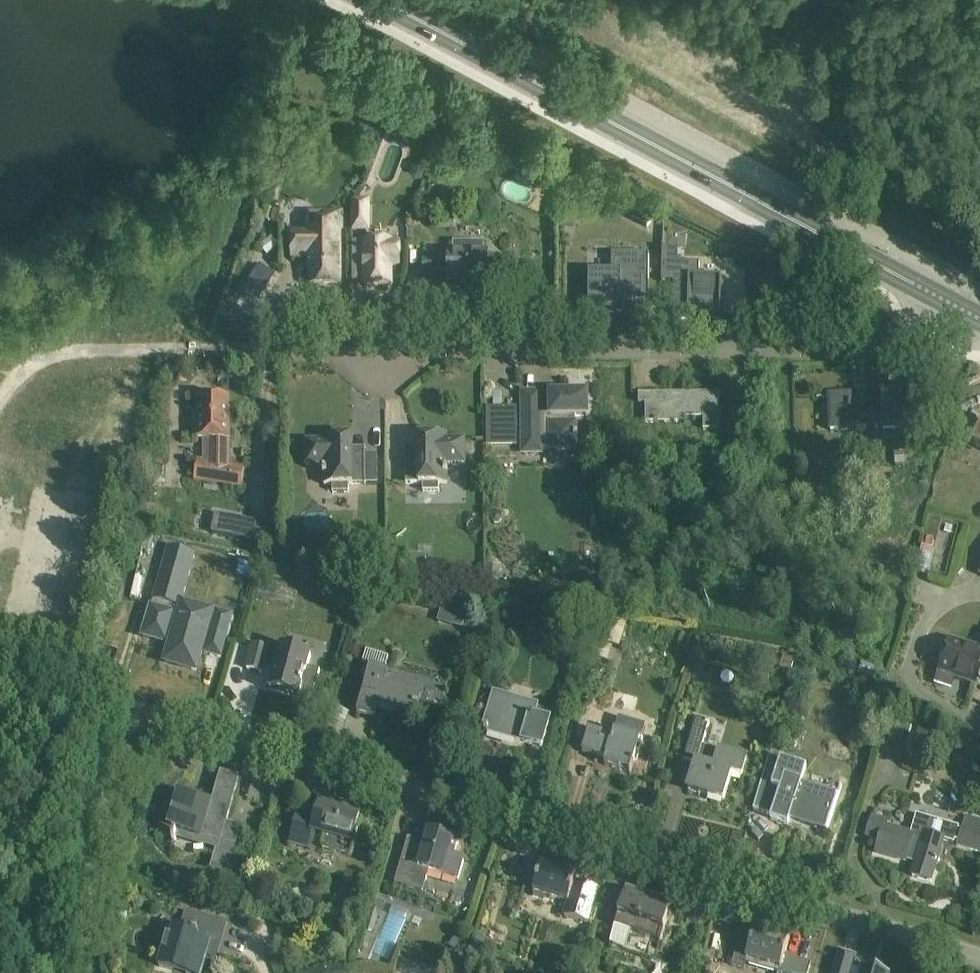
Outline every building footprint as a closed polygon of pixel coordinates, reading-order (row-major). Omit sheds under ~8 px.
[(422,160),(415,160),(411,166),(415,172),(422,172),(426,166),(422,160)] [(602,221),(640,236),(649,213),(612,198),(602,221)] [(354,201),(354,230),(368,230),(368,201),(354,201)] [(340,265),(340,229),(340,211),(310,211),(310,230),(310,234),(292,234),(292,258),(310,258),(310,286),(340,285),(340,265)] [(279,246),(271,236),(260,246),(267,255),(279,246)] [(400,265),(400,243),(391,243),(391,241),(364,241),(364,285),(391,285),(391,265),(400,265)] [(489,252),(485,252),(485,242),(453,242),(453,253),(449,253),(449,256),(424,256),(424,279),(449,278),(449,285),(489,285),(489,283),(502,283),(502,258),(490,258),(489,252)] [(650,251),(613,251),(613,269),(590,269),(589,306),(635,306),(636,275),(650,275),(650,251)] [(719,317),(720,276),(697,276),(697,262),(662,262),(662,286),(674,286),(673,317),(719,317)] [(850,395),(830,396),(830,430),(903,429),(903,387),(882,388),(883,411),(851,412),(850,395)] [(672,393),(639,393),(639,403),(644,403),(645,423),(685,422),(684,418),(703,417),(704,429),(721,429),(720,394),(707,395),(707,396),(700,396),(700,393),(681,393),(681,396),(672,396),(672,393)] [(575,414),(587,414),(587,394),(551,394),(551,409),(538,409),(538,394),(523,395),(523,452),(539,452),(539,446),(552,446),(552,447),(576,447),(576,438),(578,438),(578,432),(576,432),(575,414)] [(229,463),(230,397),(198,397),(197,434),(203,434),(203,458),(200,457),(195,479),(241,489),(245,467),(229,463)] [(972,443),(979,448),(979,427),(972,443)] [(405,447),(405,453),(406,484),(423,484),(423,492),(439,491),(439,484),(447,484),(447,465),(465,464),(465,440),(447,440),(447,436),(436,436),(436,431),(422,432),(422,436),(419,436),(419,447),(405,447)] [(516,431),(488,431),(488,445),(516,444),(516,431)] [(366,448),(352,448),(352,437),(349,437),(349,432),(335,433),(335,437),(324,437),(324,441),(306,441),(306,466),(324,466),(324,485),(333,485),(333,492),(349,492),(349,485),(366,485),(366,448)] [(899,433),(899,453),(892,453),(893,464),(913,464),(913,452),(918,452),(918,433),(899,433)] [(500,525),(503,520),(500,515),(494,514),(491,519),(494,524),(500,525)] [(213,533),(259,542),(263,524),(216,515),(213,533)] [(928,572),(934,549),(922,546),(916,569),(928,572)] [(204,651),(212,624),(175,614),(178,605),(180,606),(194,555),(168,548),(151,609),(150,609),(144,636),(159,640),(160,638),(171,641),(168,652),(170,652),(167,662),(197,670),(202,651),(204,651)] [(425,574),(426,554),(393,551),(392,571),(425,574)] [(499,565),(487,564),(485,586),(498,587),(499,565)] [(483,570),(478,569),(471,575),(471,581),(482,581),(483,570)] [(204,651),(204,653),(221,657),(232,616),(215,611),(212,624),(204,651)] [(477,618),(466,615),(463,628),(474,631),(477,618)] [(977,681),(979,673),(979,648),(951,638),(939,673),(955,678),(976,684),(977,681)] [(310,654),(281,647),(280,650),(254,644),(247,669),(263,673),(263,671),(275,674),(271,691),(300,699),(302,689),(314,693),(320,671),(307,667),(310,654)] [(779,671),(791,674),(795,658),(783,655),(779,671)] [(878,667),(863,662),(860,673),(875,678),(878,667)] [(387,677),(388,670),(370,665),(358,714),(376,719),(379,706),(415,716),(422,686),(387,677)] [(540,720),(543,709),(493,695),(483,730),(541,746),(547,722),(540,720)] [(631,774),(646,725),(617,718),(613,732),(614,732),(613,737),(589,731),(583,753),(606,760),(605,765),(630,773),(629,773),(631,774)] [(689,790),(724,800),(731,775),(740,777),(744,758),(702,746),(708,723),(694,719),(684,761),(697,764),(689,790)] [(940,729),(918,723),(910,753),(932,760),(940,729)] [(790,819),(826,831),(836,796),(800,786),(805,768),(776,760),(769,787),(780,790),(771,819),(788,825),(790,819)] [(226,823),(239,778),(221,773),(212,804),(170,792),(160,833),(173,837),(172,841),(176,842),(178,834),(221,846),(214,870),(229,874),(234,857),(243,827),(226,823)] [(354,842),(362,813),(322,802),(317,819),(299,814),(291,842),(311,847),(314,834),(324,837),(321,846),(352,855),(355,843),(354,842)] [(964,815),(961,829),(958,829),(959,826),(917,814),(910,835),(888,829),(890,820),(873,815),(867,836),(880,840),(876,852),(916,864),(913,876),(931,882),(943,841),(955,844),(956,840),(958,841),(957,845),(979,851),(979,819),(964,815)] [(458,880),(464,861),(455,858),(459,842),(429,833),(426,843),(409,838),(395,884),(425,893),(431,872),(458,880)] [(589,923),(593,908),(598,888),(591,887),(592,884),(582,882),(582,884),(575,882),(577,876),(554,869),(555,866),(544,863),(542,870),(536,894),(566,902),(563,916),(589,923)] [(670,911),(672,903),(637,893),(634,903),(624,900),(609,945),(626,950),(631,933),(660,942),(666,924),(670,911)] [(378,933),(397,940),(407,908),(388,902),(378,933)] [(227,923),(185,910),(180,928),(174,926),(170,938),(167,937),(159,964),(174,969),(175,965),(187,968),(185,972),(201,972),(210,943),(217,945),(216,948),(217,948),(225,923),(227,924),(227,923)] [(812,963),(785,955),(790,938),(744,924),(732,965),(745,969),(746,964),(778,972),(809,972),(812,963)] [(459,934),(449,945),(460,954),(469,944),(459,934)] [(491,944),(475,940),(470,958),(486,962),(491,944)] [(865,969),(864,972),(852,969),(855,957),(841,953),(836,967),(835,972),(877,972),(865,969)]
